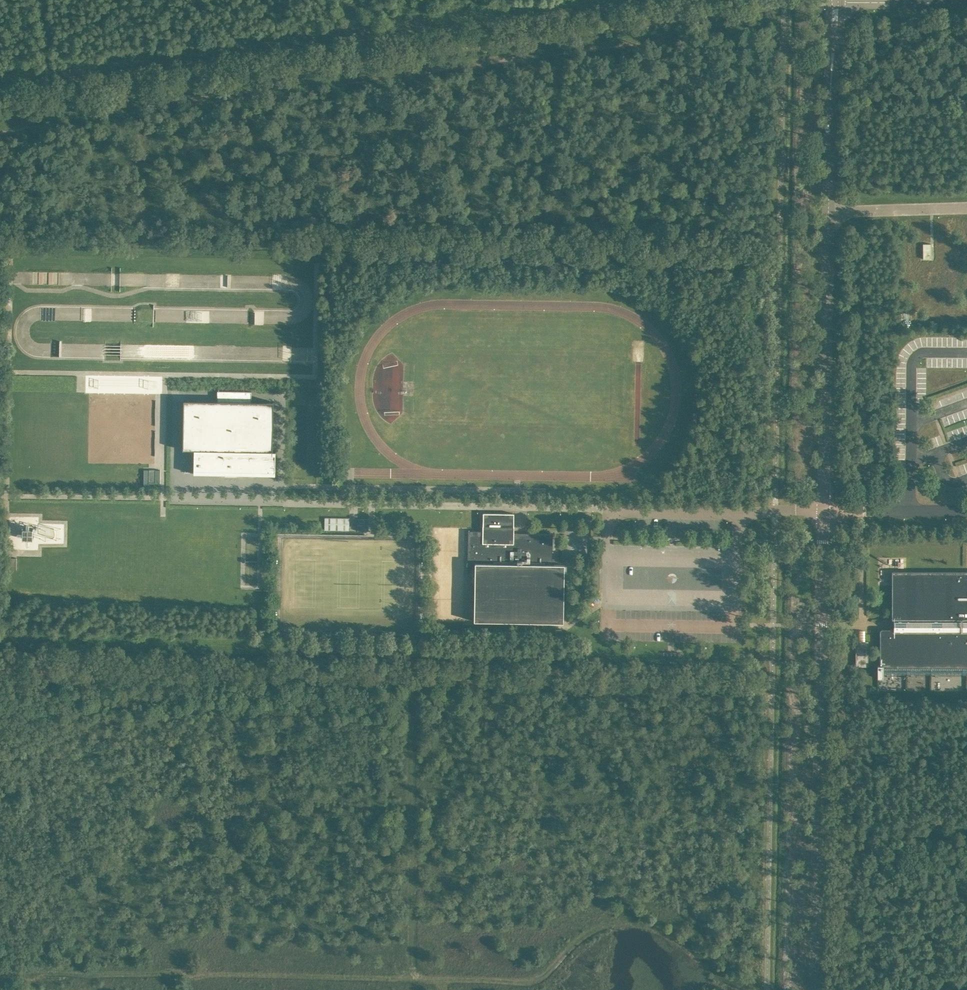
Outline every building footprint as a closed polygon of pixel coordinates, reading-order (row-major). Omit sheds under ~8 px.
[(931,243),(923,243),(923,258),(931,258),(931,243)] [(276,451),(275,451),(273,451),(274,401),(251,401),(251,391),(217,391),(217,401),(184,400),(183,450),(194,450),(194,474),(194,473),(194,472),(202,472),(202,473),(215,473),(215,472),(225,473),(225,476),(237,476),(237,473),(275,473),(275,475),(276,451)] [(563,622),(564,574),(564,564),(554,564),(554,558),(552,558),(553,533),(527,533),(527,536),(514,536),(514,526),(514,513),(483,512),(483,525),(483,533),(479,533),(479,531),(468,530),(468,575),(475,575),(474,621),(563,622)] [(966,573),(955,573),(954,573),(943,573),(942,573),(931,573),(930,573),(919,573),(919,572),(918,573),(907,573),(907,572),(906,572),(906,573),(895,573),(895,572),(894,572),(894,574),(894,584),(894,586),(894,608),(894,610),(894,620),(894,621),(894,622),(894,629),(883,629),(882,629),(882,630),(882,641),(882,642),(882,665),(877,665),(877,678),(883,677),(883,676),(887,676),(890,676),(911,676),(914,676),(935,676),(938,676),(966,676),(966,573)] [(868,641),(868,642),(868,641),(867,641),(856,641),(856,653),(856,654),(856,665),(856,666),(857,666),(867,666),(868,666),(868,665),(868,653),(868,641)]
